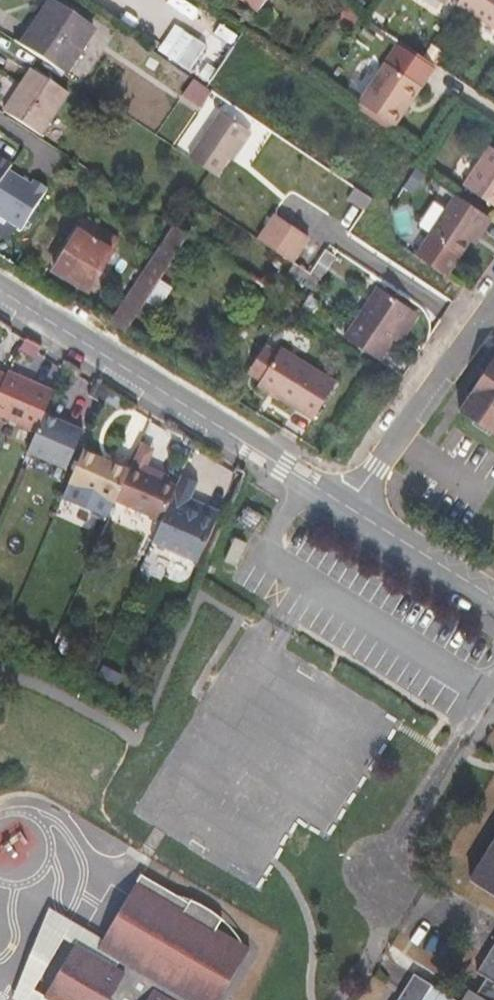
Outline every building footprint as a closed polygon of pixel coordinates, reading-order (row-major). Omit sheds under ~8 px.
[(21,44),(66,74),(96,30),(51,0),(21,44)] [(259,12),(267,0),(240,0),(259,12)] [(458,3),(493,27),(493,0),(460,0),(458,3)] [(347,9),(339,19),(351,28),(359,17),(347,9)] [(377,12),(372,19),(380,25),(385,19),(377,12)] [(211,31),(185,71),(196,78),(208,86),(235,47),(211,31)] [(422,85),(386,61),(359,101),(395,125),(422,85)] [(23,87),(6,113),(41,136),(69,93),(32,69),(21,85),(23,87)] [(196,81),(185,97),(203,109),(214,93),(196,81)] [(190,157),(209,170),(216,175),(228,157),(233,160),(252,131),(221,110),(190,157)] [(490,145),(464,184),(493,205),(493,147),(490,145)] [(13,166),(0,158),(0,187),(10,171),(13,166)] [(23,231),(49,189),(35,180),(33,185),(10,171),(0,187),(0,216),(23,231)] [(483,232),(492,218),(456,194),(416,253),(447,274),(469,240),(477,228),(483,232)] [(276,215),(260,239),(294,262),(295,262),(311,239),(276,215)] [(120,239),(84,217),(79,226),(53,270),(88,291),(114,247),(120,239)] [(175,225),(111,321),(124,330),(188,233),(175,225)] [(475,244),(483,232),(477,228),(469,240),(475,244)] [(311,273),(319,278),(335,255),(334,254),(326,249),(311,273)] [(295,262),(294,262),(288,273),(296,278),(312,288),(319,278),(311,273),(295,262)] [(378,358),(380,360),(392,343),(414,309),(378,285),(345,336),(378,358)] [(311,295),(302,308),(315,317),(323,303),(311,295)] [(419,312),(414,309),(392,343),(396,346),(419,312)] [(249,372),(261,380),(280,350),(267,342),(249,372)] [(261,380),(259,384),(314,418),(337,381),(282,346),(280,350),(261,380)] [(459,409),(493,432),(493,356),(459,409)] [(9,375),(0,371),(0,396),(9,375)] [(0,412),(0,415),(44,434),(51,417),(61,395),(16,375),(0,412)] [(90,435),(51,417),(44,434),(35,455),(74,472),(90,435)] [(136,473),(91,453),(76,486),(70,499),(116,520),(122,506),(123,504),(136,473)] [(131,507),(146,472),(138,469),(136,473),(123,504),(131,507)] [(184,489),(146,472),(131,507),(169,524),(184,489)] [(206,485),(189,478),(184,489),(169,524),(159,546),(203,566),(209,553),(224,522),(195,509),(206,485)] [(248,506),(237,523),(253,533),(264,515),(248,506)] [(236,537),(226,562),(239,567),(249,543),(236,537)] [(471,879),(493,894),(493,842),(471,879)] [(141,873),(136,880),(185,909),(189,901),(141,873)] [(224,992),(250,946),(217,927),(223,918),(219,915),(211,909),(202,904),(191,898),(189,901),(185,909),(136,880),(110,924),(103,937),(97,947),(119,960),(115,967),(74,943),(45,996),(61,999),(219,999),(224,992)] [(17,999),(61,999),(45,996),(33,989),(56,932),(74,943),(115,967),(119,960),(97,947),(103,937),(50,906),(12,997),(17,999)] [(478,971),(487,976),(477,993),(469,988),(462,999),(493,999),(493,945),(478,971)] [(432,984),(415,974),(397,999),(456,999),(432,984)]
